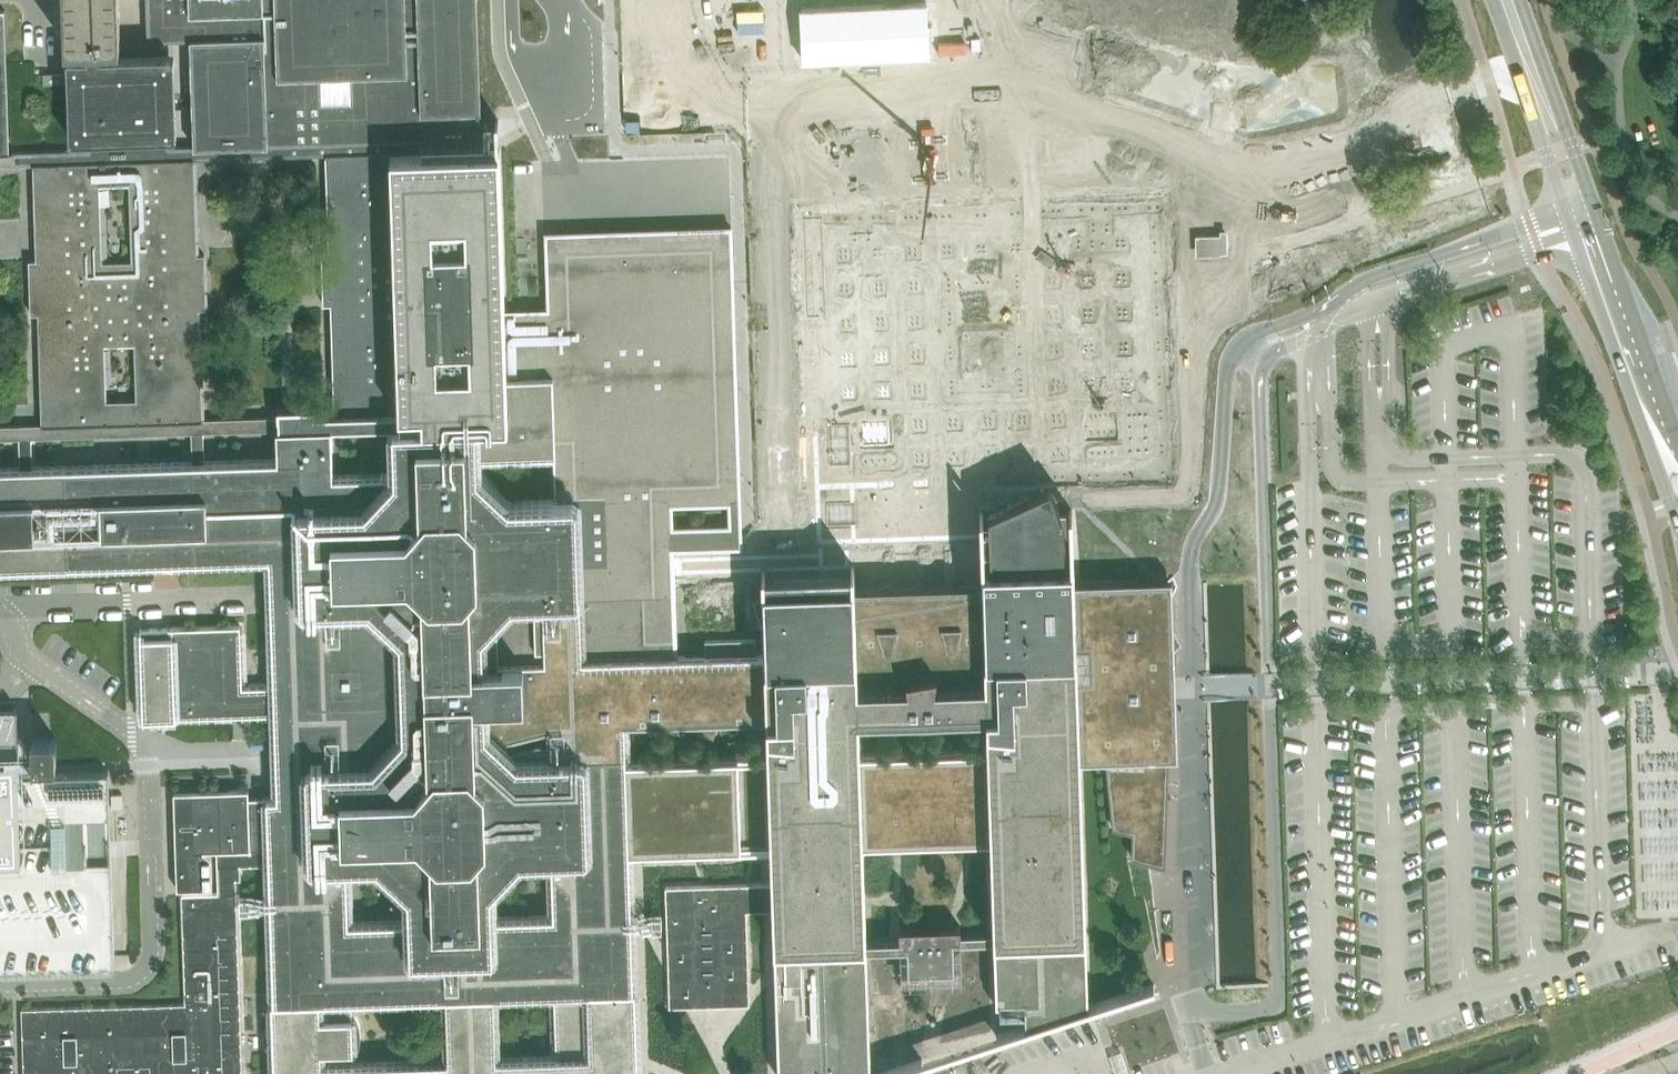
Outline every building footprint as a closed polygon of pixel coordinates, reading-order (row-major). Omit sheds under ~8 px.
[(1069,509),(1069,513),(1066,513),(1060,513),(1050,484),(989,511),(989,516),(983,516),(983,512),(980,512),(983,584),(855,588),(854,567),(851,567),(852,588),(819,589),(766,591),(765,569),(762,570),(765,649),(688,652),(675,641),(672,549),(671,523),(671,499),(673,499),(673,495),(734,494),(729,334),(734,334),(730,224),(730,223),(621,227),(622,237),(552,240),(544,240),(546,302),(504,304),(499,148),(481,148),(479,110),(481,110),(477,0),(146,0),(148,40),(190,39),(191,43),(194,137),(194,145),(120,147),(120,137),(175,135),(177,134),(174,54),(173,52),(101,55),(101,43),(120,42),(119,0),(72,0),(72,1),(66,1),(67,42),(66,42),(66,44),(87,43),(87,55),(68,56),(67,57),(68,84),(70,138),(71,139),(91,138),(91,148),(9,151),(5,9),(0,9),(0,165),(33,163),(36,259),(29,260),(31,313),(38,313),(42,424),(0,425),(0,438),(18,438),(19,467),(0,468),(0,567),(67,564),(167,561),(269,558),(272,624),(274,686),(242,687),(240,625),(140,628),(143,718),(275,714),(277,797),(249,798),(248,789),(177,791),(180,888),(215,887),(214,858),(207,851),(207,850),(251,848),(251,851),(219,852),(220,892),(182,894),(185,1003),(22,1008),(22,1022),(24,1073),(243,1073),(237,878),(242,878),(242,865),(266,864),(265,831),(270,830),(274,986),(274,1001),(272,1001),(274,1073),(637,1073),(627,852),(771,847),(779,1072),(782,1072),(782,1073),(871,1073),(867,948),(900,947),(901,985),(962,983),(961,945),(994,944),(996,1001),(1000,1001),(1000,1012),(1025,1011),(1025,1025),(996,1034),(997,1037),(1155,986),(1154,983),(1149,984),(1088,1004),(1081,764),(1105,763),(1112,830),(1132,836),(1132,859),(1150,864),(1166,869),(1169,761),(1178,760),(1175,687),(1172,578),(1147,578),(1075,581),(1072,517),(1072,509),(1069,509)] [(924,3),(802,9),(804,65),(926,59),(924,3)] [(487,105),(488,125),(501,124),(500,104),(487,105)] [(1151,197),(1011,201),(1012,209),(793,215),(804,492),(819,491),(1046,482),(1159,479),(1151,197)] [(671,523),(672,549),(678,549),(743,547),(742,521),(733,224),(730,224),(734,334),(729,334),(734,494),(673,495),(673,499),(671,499),(671,523)] [(845,504),(820,505),(821,523),(846,522),(845,504)] [(20,970),(115,966),(108,771),(19,774),(17,708),(0,708),(0,970),(20,970)] [(34,763),(57,763),(56,737),(33,737),(34,763)] [(923,1062),(922,1059),(875,1073),(885,1073),(923,1062)]
